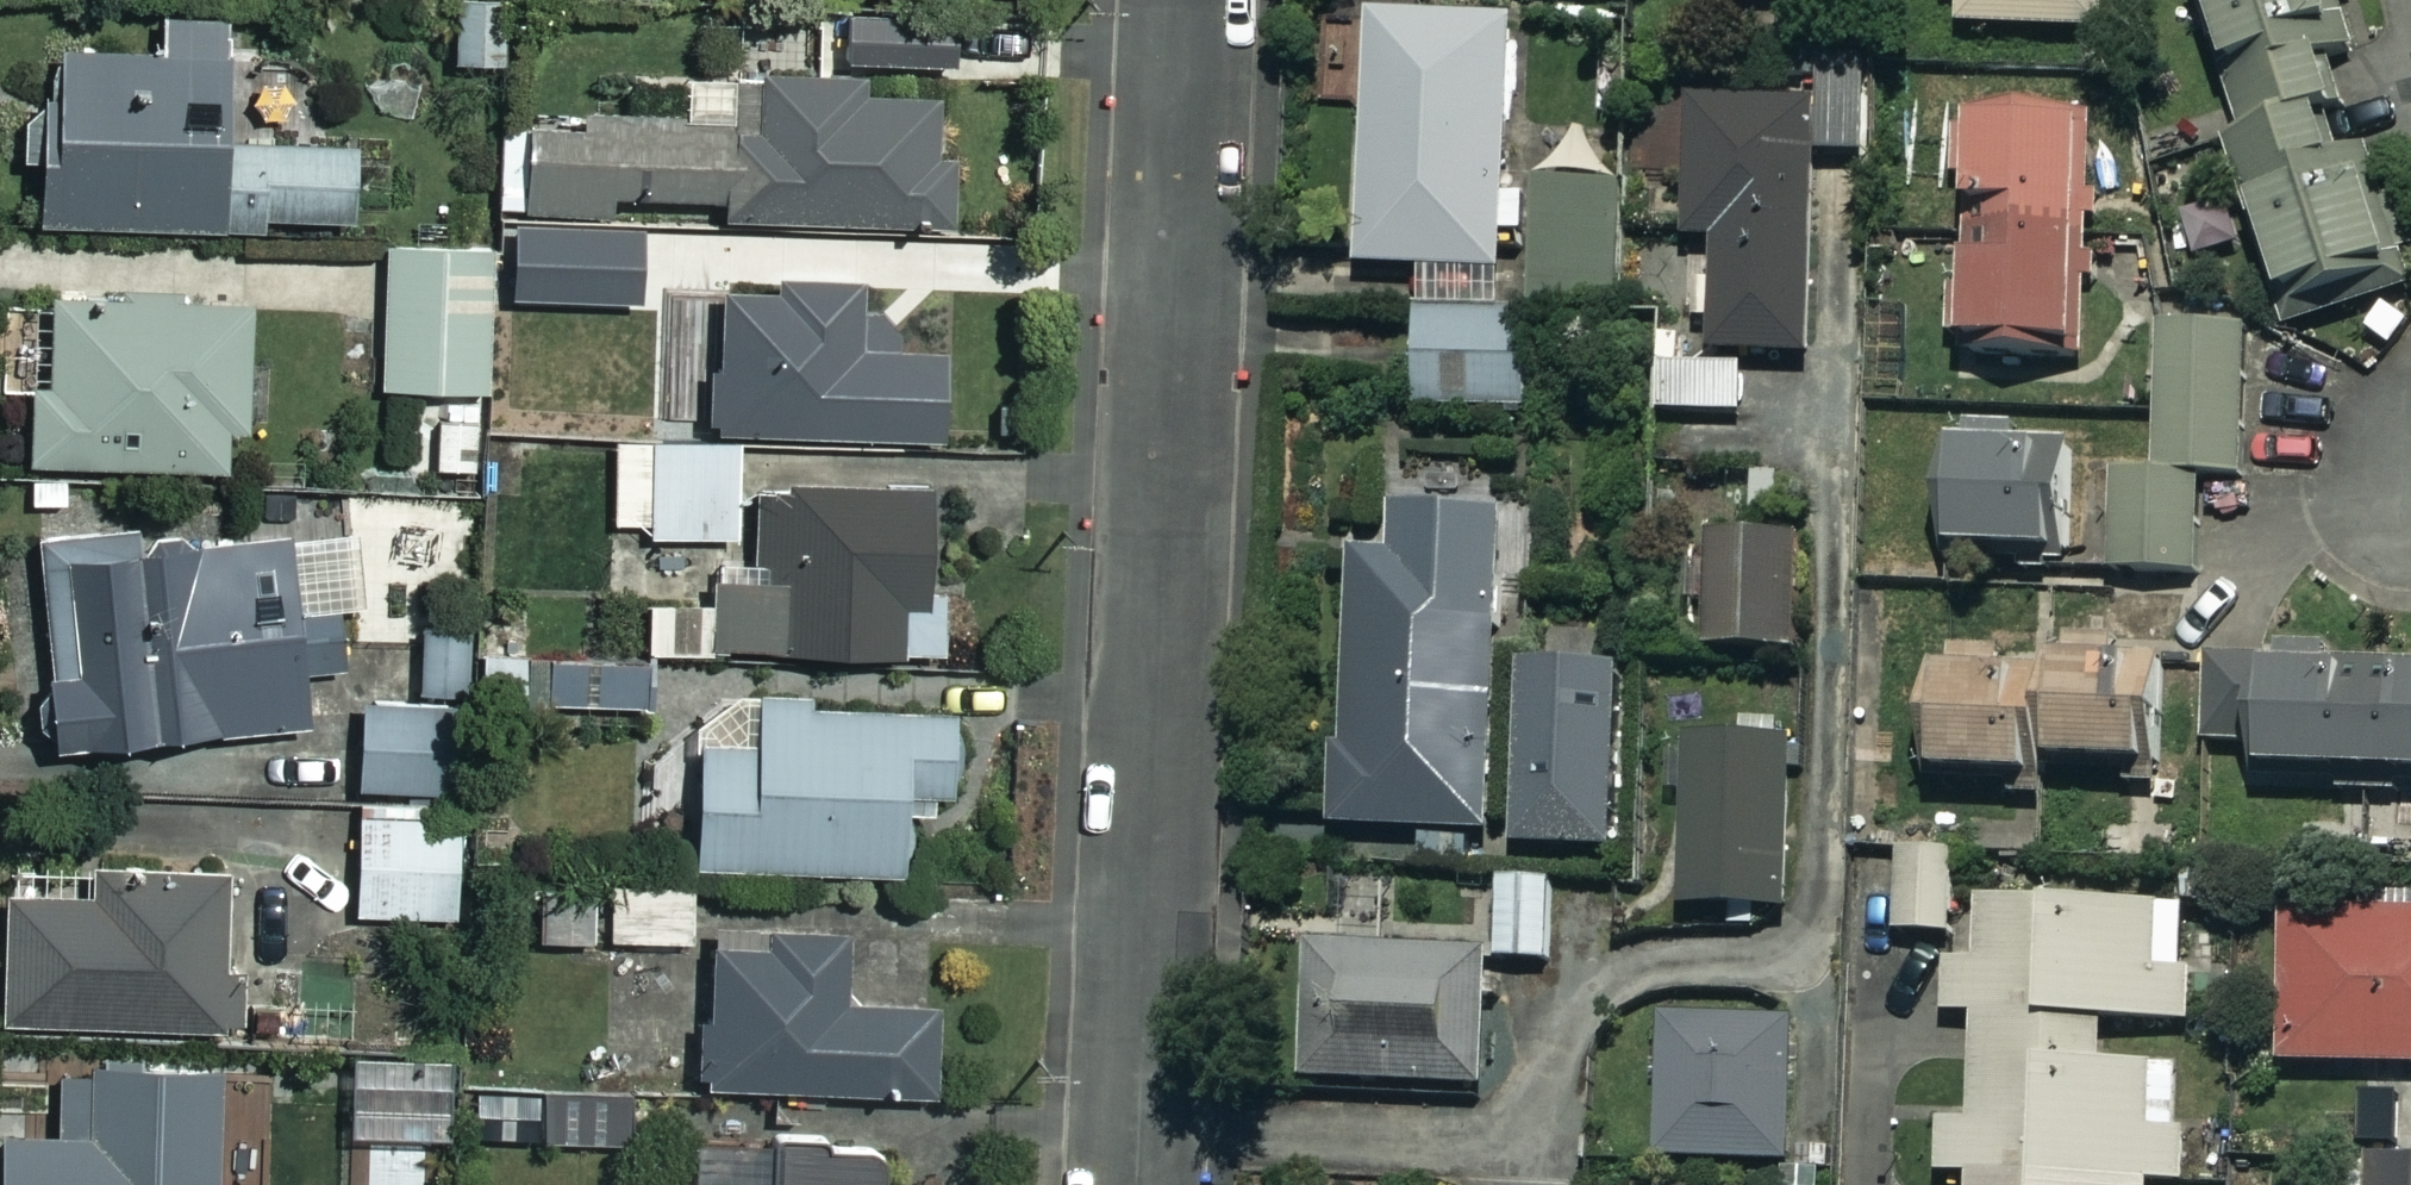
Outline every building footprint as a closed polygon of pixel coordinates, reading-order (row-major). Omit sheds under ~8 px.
[(459,64),(509,67),(514,0),(464,0),(459,64)] [(1954,28),(2113,32),(2114,0),(1955,0),(1954,28)] [(2248,78),(2232,84),(2251,136),(2232,143),(2256,210),(2268,206),(2304,305),(2410,266),(2410,256),(2318,0),(2220,0),(2248,78)] [(1520,12),(1378,8),(1370,267),(1511,272),(1520,12)] [(233,22),(173,21),(172,52),(47,50),(45,227),(277,230),(277,219),(358,220),(358,151),(232,149),(233,22)] [(843,74),(693,72),(692,115),(500,112),(498,212),(939,220),(943,26),(844,24),(843,74)] [(1701,133),(1685,133),(1683,174),(1700,174),(1698,243),(1724,244),(1721,354),(1816,357),(1823,109),(1702,105),(1701,133)] [(2097,351),(2097,118),(1978,119),(1978,351),(2097,351)] [(1623,185),(1543,185),(1543,309),(1622,310),(1623,185)] [(494,251),(391,249),(387,389),(491,391),(494,251)] [(856,281),(789,278),(788,295),(721,292),(716,432),(948,441),(951,352),(853,349),(856,281)] [(254,307),(58,301),(58,325),(4,324),(2,392),(38,393),(36,460),(248,468),(254,307)] [(1533,311),(1427,307),(1423,410),(1529,414),(1533,311)] [(2257,321),(2170,318),(2165,477),(2123,475),(2119,572),(2202,575),(2205,476),(2251,478),(2257,321)] [(1750,367),(1668,366),(1667,413),(1749,415),(1750,367)] [(2075,552),(2078,434),(1964,431),(1961,549),(2075,552)] [(628,444),(619,444),(619,538),(739,538),(740,445),(628,444)] [(648,656),(941,656),(941,492),(757,492),(757,580),(704,580),(704,614),(505,614),(505,656),(648,656)] [(1506,514),(1403,511),(1401,559),(1361,558),(1356,745),(1344,745),(1342,830),(1498,834),(1506,514)] [(346,526),(44,546),(57,747),(308,730),(304,674),(355,671),(346,526)] [(1802,539),(1720,538),(1719,649),(1801,650),(1802,539)] [(474,632),(428,629),(425,690),(471,692),(474,632)] [(648,656),(505,656),(505,718),(648,718),(648,656)] [(2214,656),(2212,744),(2259,745),(2259,771),(2410,774),(2410,660),(2214,656)] [(2048,776),(2048,660),(1942,660),(1942,775),(2048,776)] [(2071,660),(2070,776),(2159,776),(2159,661),(2071,660)] [(1630,673),(1532,670),(1527,849),(1625,852),(1630,673)] [(424,708),(366,704),(361,785),(419,788),(424,708)] [(955,713),(761,708),(760,749),(705,748),(702,869),(910,873),(912,796),(953,797),(955,713)] [(1798,743),(1695,743),(1694,918),(1797,919),(1798,743)] [(464,808),(366,804),(361,915),(459,919),(464,808)] [(1964,836),(1908,835),(1905,945),(1961,947),(1964,836)] [(228,879),(101,877),(100,896),(9,894),(6,1024),(244,1028),(246,973),(227,973),(228,879)] [(1561,883),(1509,881),(1505,960),(1557,963),(1561,883)] [(698,887),(544,890),(545,943),(699,941),(698,887)] [(1990,902),(1988,964),(1955,963),(1954,1016),(1985,1017),(1982,1130),(1949,1129),(1948,1175),(1980,1176),(1980,1184),(2183,1184),(2186,1066),(2112,1064),(2113,1021),(2213,1024),(2216,908),(1990,902)] [(2294,914),(2292,1066),(2410,1067),(2410,915),(2294,914)] [(852,999),(854,931),(716,928),(713,1088),(936,1093),(938,1001),(852,999)] [(1493,952),(1317,946),(1313,1079),(1488,1085),(1493,952)] [(1804,1023),(1670,1019),(1666,1160),(1800,1164),(1804,1023)] [(64,1068),(64,1137),(8,1138),(8,1168),(0,1168),(0,1184),(223,1184),(223,1068),(64,1068)] [(629,1088),(531,1083),(528,1142),(626,1147),(629,1088)] [(886,1154),(670,1147),(669,1184),(885,1184),(886,1154)] [(2356,1162),(2356,1184),(2410,1184),(2410,1163),(2356,1162)]
